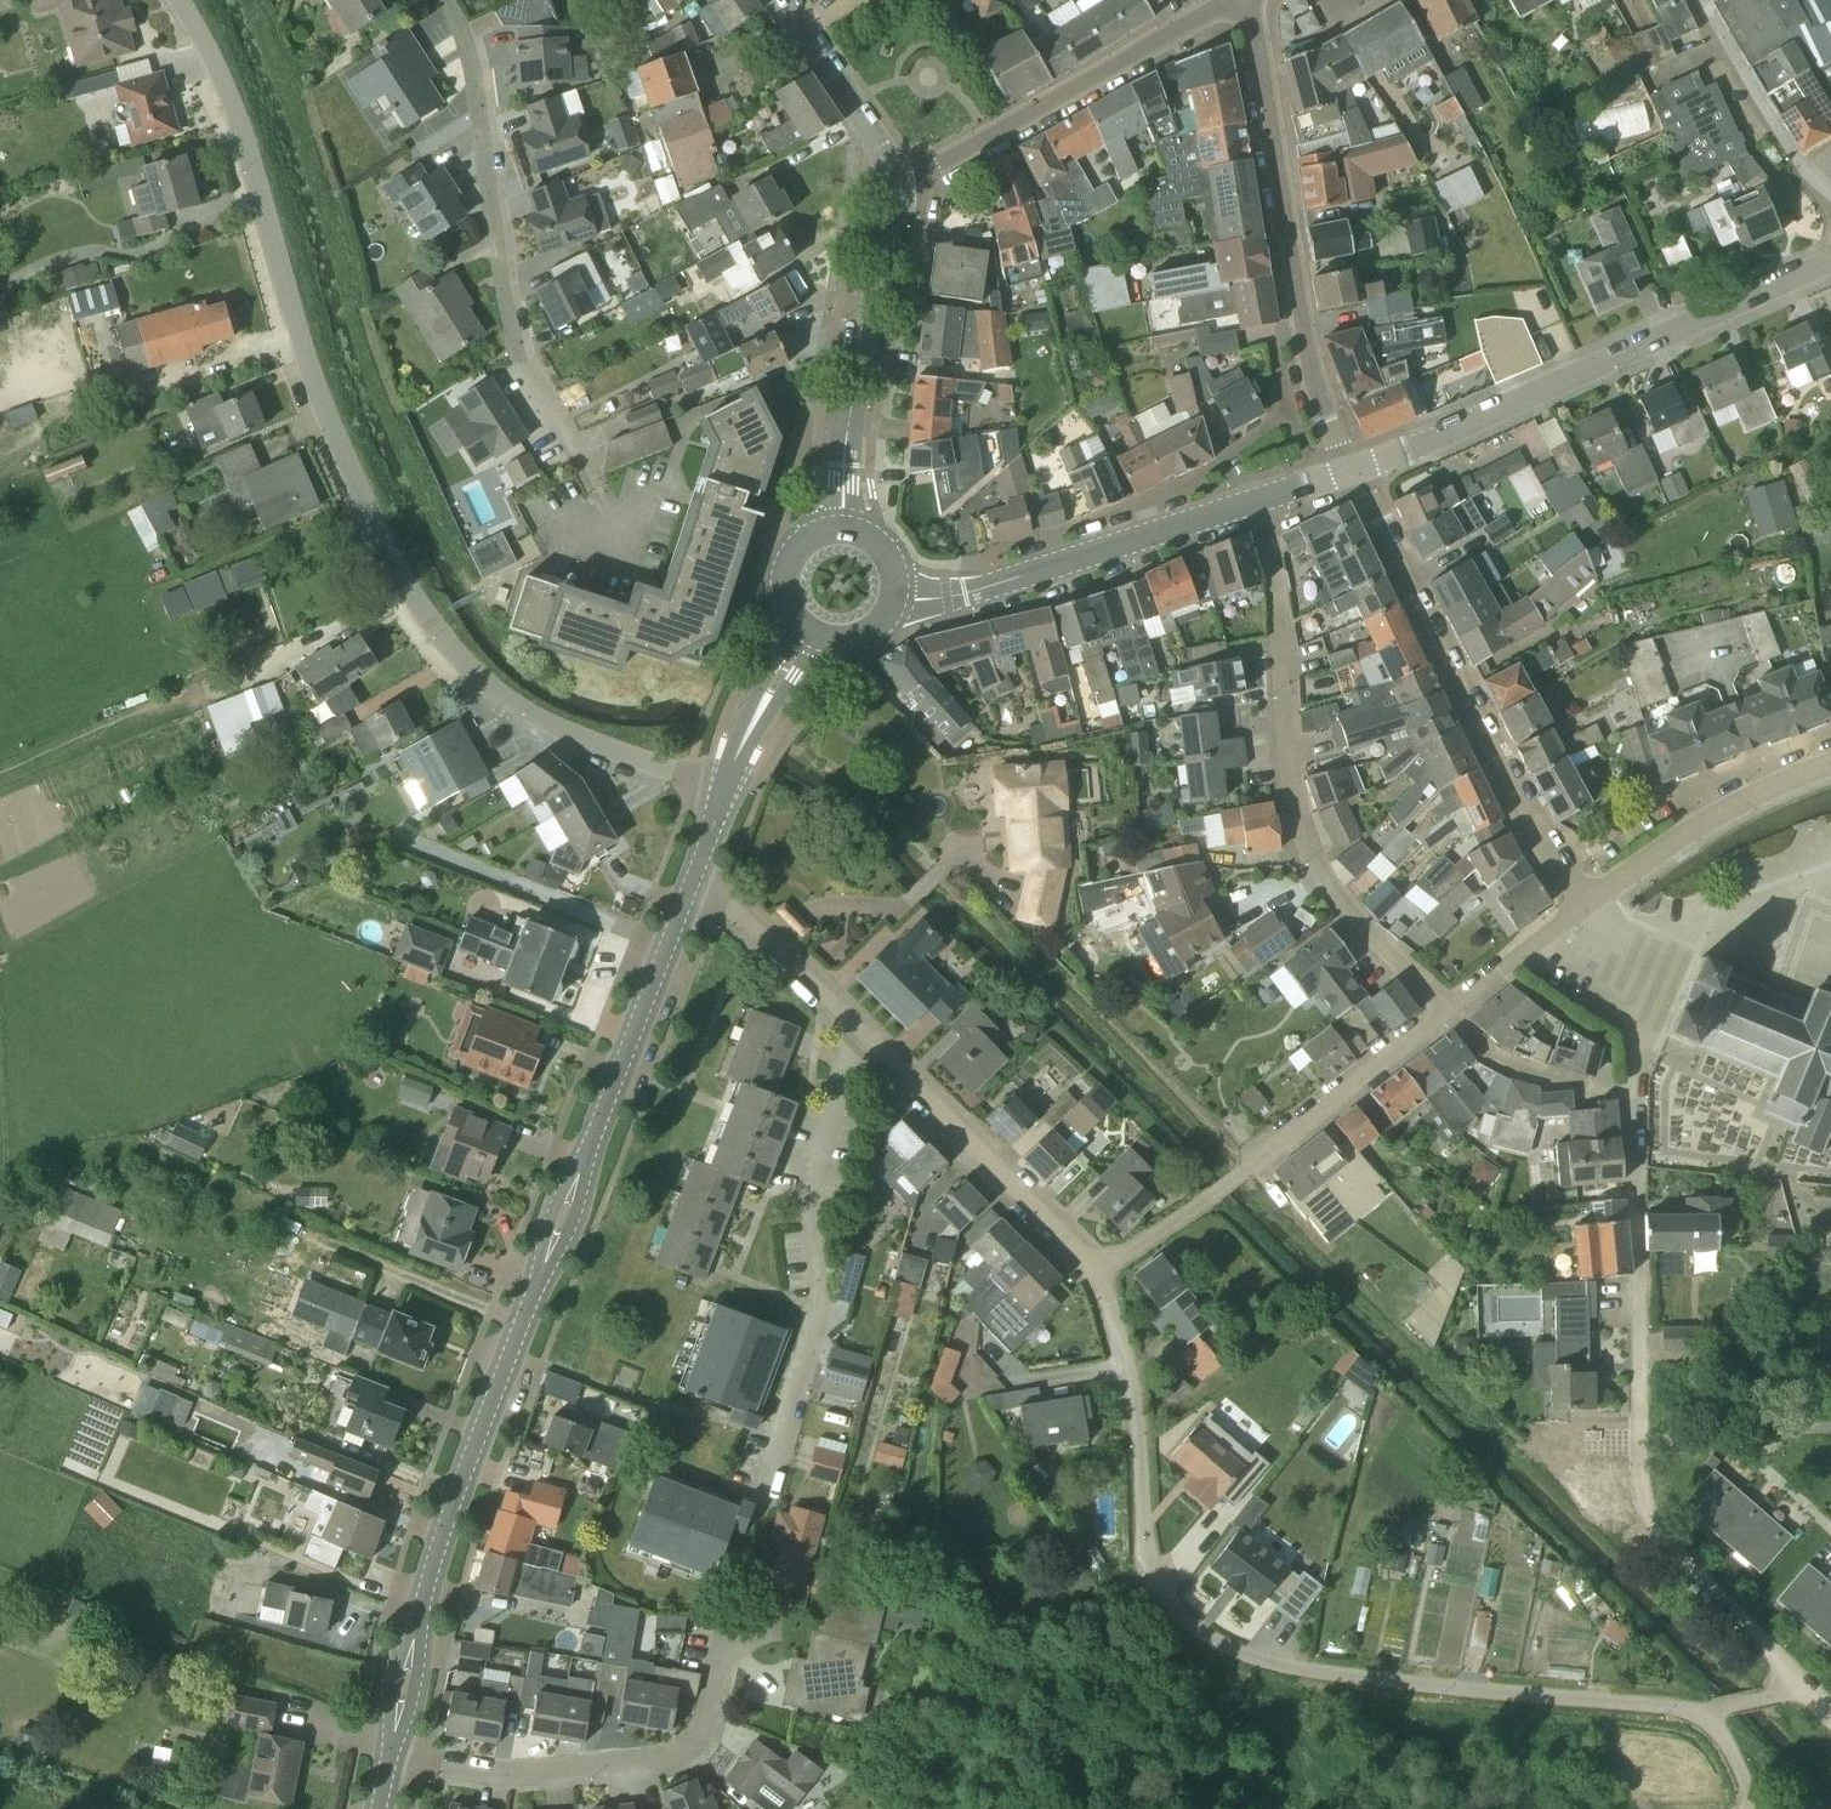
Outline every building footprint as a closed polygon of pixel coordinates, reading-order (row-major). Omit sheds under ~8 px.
[(80,0),(34,0),(38,16),(61,10),(76,67),(133,52),(128,33),(134,31),(128,10),(122,11),(119,0),(85,0),(80,1),(80,0)] [(347,35),(382,13),(374,0),(326,0),(347,35)] [(663,13),(684,0),(655,0),(663,13)] [(754,0),(711,0),(708,2),(712,8),(699,16),(707,28),(719,20),(728,33),(761,10),(754,0)] [(1006,4),(1003,0),(974,0),(985,18),(1006,4)] [(1036,0),(1020,0),(1026,11),(1038,4),(1036,0)] [(1113,40),(1126,32),(1107,0),(1105,0),(1082,15),(1101,48),(1113,40)] [(1126,32),(1152,16),(1147,6),(1157,0),(1107,0),(1126,32)] [(1464,0),(1416,0),(1420,8),(1438,42),(1476,23),(1464,1),(1464,0)] [(1518,19),(1553,0),(1508,0),(1518,19)] [(1663,27),(1670,42),(1699,30),(1683,0),(1650,0),(1663,27)] [(1748,66),(1792,42),(1766,0),(1718,0),(1712,3),(1748,66)] [(1809,72),(1830,61),(1830,0),(1766,0),(1792,42),(1807,70),(1809,72)] [(1432,57),(1400,4),(1357,30),(1381,70),(1388,83),(1432,57)] [(1057,31),(1077,63),(1101,48),(1082,15),(1057,31)] [(646,44),(646,45),(652,63),(681,53),(700,45),(689,21),(670,30),(671,34),(646,44)] [(968,34),(1004,104),(1050,80),(1031,47),(1021,29),(992,44),(983,26),(968,34)] [(420,70),(429,65),(405,27),(370,50),(377,62),(346,82),(363,109),(385,95),(405,126),(441,103),(420,70)] [(564,28),(520,27),(521,44),(516,44),(520,84),(588,78),(586,53),(567,55),(564,28)] [(1642,35),(1656,66),(1677,56),(1670,42),(1663,27),(1642,35)] [(1321,49),(1319,50),(1348,148),(1361,146),(1406,135),(1399,123),(1369,131),(1348,88),(1363,81),(1381,70),(1357,30),(1321,49)] [(1031,47),(1050,80),(1050,81),(1077,63),(1057,31),(1031,47)] [(1621,44),(1634,75),(1656,66),(1642,35),(1621,44)] [(1233,83),(1225,42),(1173,62),(1157,69),(1153,72),(1161,95),(1189,90),(1233,83)] [(1792,42),(1748,66),(1765,96),(1807,70),(1792,42)] [(646,45),(634,49),(640,67),(652,63),(646,45)] [(1348,148),(1319,50),(1285,61),(1299,115),(1291,117),(1299,145),(1296,146),(1298,158),(1348,148)] [(681,53),(652,63),(640,67),(622,73),(630,98),(644,93),(649,109),(651,108),(679,187),(716,172),(709,151),(716,149),(708,126),(731,118),(723,95),(698,104),(681,53)] [(1640,87),(1634,75),(1628,64),(1606,76),(1618,98),(1640,87)] [(1452,96),(1463,115),(1464,117),(1483,107),(1463,68),(1443,79),(1453,96),(1452,96)] [(1822,92),(1821,92),(1809,72),(1807,70),(1765,96),(1779,117),(1800,152),(1830,134),(1830,107),(1822,92)] [(1153,72),(1127,86),(1143,121),(1148,119),(1166,111),(1161,95),(1153,72)] [(1686,179),(1726,160),(1746,151),(1744,146),(1745,146),(1741,136),(1737,138),(1713,87),(1705,90),(1697,72),(1690,75),(1691,78),(1663,91),(1685,138),(1670,145),(1686,179)] [(809,74),(775,93),(791,118),(760,137),(773,159),(841,122),(809,74)] [(161,75),(118,87),(122,103),(121,103),(119,104),(117,105),(116,108),(114,110),(114,112),(114,114),(114,116),(114,117),(115,119),(116,120),(118,122),(119,123),(122,124),(124,124),(126,124),(128,124),(134,144),(176,132),(170,109),(169,108),(168,107),(167,106),(166,106),(164,98),(167,97),(161,75)] [(81,82),(67,85),(70,96),(84,93),(81,82)] [(1193,134),(1242,125),(1237,100),(1233,83),(1189,90),(1191,104),(1166,111),(1148,119),(1170,173),(1176,172),(1199,168),(1193,134)] [(1114,170),(1119,179),(1136,171),(1123,140),(1146,127),(1143,121),(1127,86),(1085,110),(1102,145),(1114,170)] [(566,121),(557,96),(527,106),(536,131),(522,136),(535,174),(589,155),(576,118),(566,121)] [(1445,125),(1453,120),(1463,115),(1452,96),(1434,106),(1445,125)] [(1085,110),(1042,135),(1055,162),(1059,160),(1070,154),(1074,161),(1102,145),(1085,110)] [(613,150),(632,145),(625,118),(606,122),(613,150)] [(1199,168),(1249,160),(1242,125),(1193,134),(1199,168)] [(1479,143),(1471,129),(1461,135),(1469,148),(1479,143)] [(1032,235),(1037,254),(1040,263),(1075,251),(1070,226),(1088,218),(1079,200),(1072,187),(1059,160),(1055,162),(1042,135),(1018,148),(1038,187),(1041,185),(1047,197),(1030,203),(1038,233),(1032,235)] [(1348,148),(1298,158),(1305,212),(1372,203),(1371,195),(1377,194),(1373,173),(1418,160),(1406,135),(1361,146),(1348,148)] [(1740,250),(1780,232),(1773,216),(1792,208),(1748,154),(1746,151),(1726,160),(1748,189),(1719,200),(1719,199),(1700,207),(1718,247),(1735,239),(1740,250)] [(1604,152),(1594,156),(1598,166),(1608,161),(1604,152)] [(628,155),(623,165),(638,173),(643,163),(628,155)] [(995,229),(1000,265),(1037,254),(1032,235),(1038,233),(1030,203),(1013,155),(991,162),(1007,210),(991,216),(995,229)] [(168,228),(164,214),(197,205),(183,158),(141,170),(146,186),(132,190),(136,204),(135,205),(139,219),(133,221),(138,237),(168,228)] [(1182,201),(1213,194),(1221,242),(1261,235),(1249,160),(1199,168),(1176,172),(1182,201)] [(427,179),(418,166),(383,188),(393,203),(400,198),(426,239),(462,215),(444,187),(450,184),(441,170),(427,179)] [(1446,217),(1484,199),(1469,168),(1432,186),(1446,217)] [(1185,225),(1182,201),(1176,172),(1170,173),(1144,179),(1156,232),(1168,229),(1185,225)] [(663,207),(681,200),(672,175),(654,182),(663,207)] [(737,211),(749,234),(753,232),(791,212),(780,192),(776,195),(768,180),(728,201),(719,184),(673,209),(689,232),(717,216),(719,220),(737,211)] [(1086,180),(1072,187),(1079,200),(1093,192),(1086,180)] [(540,254),(595,235),(610,229),(598,194),(583,199),(566,204),(559,183),(529,193),(537,214),(527,217),(540,254)] [(1079,200),(1088,218),(1118,203),(1107,184),(1093,192),(1079,200)] [(1603,252),(1574,265),(1596,314),(1634,297),(1627,280),(1643,273),(1614,208),(1589,220),(1603,252)] [(1405,223),(1411,255),(1440,250),(1433,218),(1405,223)] [(1369,229),(1349,233),(1347,221),(1308,229),(1313,262),(1354,254),(1352,249),(1372,245),(1369,229)] [(1168,229),(1172,250),(1190,246),(1185,225),(1168,229)] [(706,284),(736,267),(739,273),(750,267),(756,279),(794,258),(778,229),(757,240),(753,232),(749,234),(694,264),(706,284)] [(1214,262),(1150,274),(1154,296),(1174,292),(1268,276),(1264,250),(1261,235),(1221,242),(1211,244),(1214,262)] [(1667,269),(1689,260),(1679,235),(1657,244),(1667,269)] [(936,246),(936,247),(929,296),(982,304),(991,243),(952,245),(936,246)] [(537,293),(555,329),(592,311),(583,293),(602,283),(586,252),(548,270),(555,285),(537,293)] [(1131,300),(1126,279),(1121,261),(1080,270),(1079,270),(1089,307),(1131,300)] [(60,274),(66,291),(100,278),(95,264),(83,269),(82,265),(60,274)] [(424,269),(393,289),(439,362),(483,334),(458,295),(464,291),(452,273),(434,284),(424,269)] [(1354,269),(1311,278),(1318,310),(1364,301),(1367,316),(1379,314),(1411,308),(1408,291),(1383,296),(1380,281),(1358,286),(1354,269)] [(640,272),(626,280),(633,294),(648,287),(640,272)] [(1276,325),(1268,276),(1174,292),(1179,321),(1237,311),(1239,330),(1276,325)] [(682,291),(675,278),(654,289),(661,302),(682,291)] [(797,307),(782,278),(687,326),(705,362),(731,351),(722,331),(757,313),(763,325),(797,307)] [(989,292),(991,313),(1002,313),(999,291),(989,292)] [(1047,303),(1044,291),(1036,293),(1038,305),(1047,303)] [(202,352),(200,346),(234,337),(224,302),(207,307),(205,301),(118,326),(130,372),(202,352)] [(1360,328),(1360,326),(1322,335),(1347,398),(1395,379),(1406,374),(1404,366),(1411,364),(1409,349),(1445,343),(1440,316),(1438,316),(1437,303),(1411,308),(1379,314),(1381,325),(1360,328)] [(964,310),(926,307),(919,357),(923,357),(923,365),(940,366),(940,359),(958,360),(958,353),(977,353),(980,381),(987,382),(1010,384),(1002,313),(991,313),(964,311),(964,310)] [(1498,346),(1513,378),(1541,365),(1522,320),(1493,317),(1475,320),(1476,326),(1494,322),(1494,324),(1498,346)] [(1481,353),(1485,364),(1494,386),(1513,378),(1498,346),(1494,324),(1494,322),(1476,326),(1478,340),(1481,353)] [(1817,356),(1804,325),(1770,340),(1790,386),(1797,389),(1811,383),(1812,384),(1829,375),(1819,354),(1817,356)] [(1237,351),(1233,331),(1209,335),(1208,327),(1194,329),(1196,340),(1200,358),(1237,351)] [(1196,340),(1194,329),(1151,337),(1153,349),(1196,340)] [(687,395),(737,371),(736,369),(745,364),(752,379),(787,363),(773,332),(731,351),(705,362),(677,374),(687,395)] [(1465,372),(1485,364),(1481,353),(1465,360),(1461,362),(1465,372)] [(1198,358),(1186,360),(1189,371),(1196,406),(1211,398),(1228,429),(1262,410),(1254,397),(1258,395),(1250,380),(1246,382),(1237,368),(1212,382),(1198,358)] [(1749,401),(1730,358),(1696,373),(1706,394),(1703,395),(1712,414),(1732,405),(1745,433),(1776,420),(1764,394),(1749,401)] [(646,382),(653,399),(681,388),(674,370),(646,382)] [(1098,371),(1090,384),(1102,391),(1109,379),(1110,377),(1108,376),(1098,371)] [(1196,406),(1189,371),(1180,373),(1169,375),(1178,413),(1171,417),(1164,403),(1135,418),(1142,431),(1138,433),(1146,446),(1162,478),(1163,479),(1172,474),(1174,477),(1194,467),(1193,466),(1210,459),(1208,456),(1209,456),(1198,415),(1196,406)] [(980,381),(917,376),(911,447),(949,441),(951,416),(963,417),(964,404),(976,405),(987,382),(980,381)] [(527,438),(490,379),(457,401),(481,438),(462,449),(474,468),(492,456),(494,458),(527,438)] [(1345,399),(1346,401),(1361,438),(1411,418),(1395,379),(1347,398),(1345,399)] [(1670,385),(1637,399),(1653,436),(1668,429),(1677,448),(1708,434),(1696,405),(1681,411),(1670,385)] [(251,394),(223,406),(218,393),(182,407),(201,452),(228,440),(264,426),(251,394)] [(1000,397),(1002,410),(1013,409),(1012,395),(1000,397)] [(538,582),(526,578),(509,631),(548,643),(547,648),(617,670),(625,647),(666,660),(668,654),(706,635),(712,637),(732,578),(723,575),(735,538),(744,541),(750,521),(745,519),(747,514),(761,519),(762,517),(754,514),(759,498),(757,498),(764,477),(761,475),(770,448),(744,398),(702,420),(717,450),(670,599),(642,590),(635,612),(572,592),(573,587),(540,576),(538,582)] [(1091,419),(1100,414),(1101,414),(1095,403),(1094,400),(1084,406),(1091,419)] [(625,417),(631,433),(663,421),(656,404),(625,417)] [(15,412),(19,425),(38,419),(33,406),(15,412)] [(1117,462),(1134,495),(1162,478),(1146,446),(1138,433),(1132,422),(1127,412),(1114,419),(1130,447),(1134,445),(1137,451),(1117,462)] [(1607,413),(1573,428),(1591,470),(1610,461),(1625,493),(1656,480),(1640,445),(1624,451),(1607,413)] [(1800,438),(1800,420),(1784,420),(1785,438),(1800,438)] [(663,421),(631,433),(608,443),(604,474),(673,447),(663,421)] [(1009,430),(994,433),(997,450),(1012,447),(1009,430)] [(949,441),(911,447),(909,475),(910,475),(978,463),(977,458),(992,456),(989,434),(949,441)] [(1083,488),(1092,513),(1125,500),(1108,458),(1088,466),(1078,442),(1057,450),(1074,492),(1083,488)] [(1549,451),(1549,452),(1561,474),(1565,481),(1577,475),(1583,472),(1566,442),(1549,451)] [(250,497),(265,531),(319,507),(297,455),(260,471),(249,444),(216,459),(234,504),(250,497)] [(1519,450),(1503,459),(1512,476),(1528,468),(1519,450)] [(528,453),(505,466),(515,485),(539,473),(528,453)] [(1034,501),(1022,455),(995,478),(1002,504),(1006,503),(1007,509),(985,515),(993,543),(1031,532),(1031,531),(1041,529),(1034,501)] [(43,472),(48,484),(86,470),(81,457),(43,472)] [(1532,470),(1540,485),(1559,475),(1550,460),(1532,470)] [(1557,516),(1568,509),(1579,502),(1590,495),(1580,479),(1577,475),(1565,481),(1561,474),(1559,475),(1540,485),(1557,516)] [(1394,502),(1396,507),(1408,533),(1450,509),(1465,500),(1481,491),(1477,483),(1473,486),(1468,476),(1434,495),(1430,486),(1394,502)] [(1681,476),(1661,484),(1670,503),(1689,494),(1681,476)] [(1781,483),(1747,492),(1760,536),(1794,528),(1781,483)] [(140,503),(141,506),(149,520),(158,537),(175,527),(167,512),(178,507),(171,490),(163,493),(140,503)] [(1058,494),(1034,501),(1041,529),(1065,522),(1058,494)] [(1579,502),(1593,525),(1606,517),(1591,494),(1590,495),(1579,502)] [(1312,559),(1316,567),(1367,543),(1347,501),(1318,515),(1319,515),(1297,526),(1297,527),(1280,536),(1288,552),(1304,544),(1311,560),(1312,559)] [(1450,509),(1408,533),(1407,533),(1423,561),(1466,536),(1450,509)] [(1514,529),(1504,515),(1482,529),(1492,543),(1514,529)] [(469,549),(468,550),(483,580),(517,563),(502,533),(469,549)] [(1555,546),(1567,562),(1585,550),(1573,533),(1555,546)] [(1204,548),(1186,559),(1182,561),(1198,605),(1210,601),(1262,585),(1264,584),(1249,534),(1204,548)] [(1367,543),(1316,567),(1321,578),(1331,574),(1341,597),(1349,593),(1383,577),(1367,543)] [(1538,559),(1550,575),(1567,562),(1555,546),(1538,559)] [(1500,614),(1459,638),(1474,667),(1508,649),(1545,626),(1597,577),(1585,550),(1567,562),(1550,575),(1526,596),(1513,606),(1500,614)] [(185,582),(195,609),(265,584),(254,556),(185,582)] [(1172,613),(1198,605),(1182,561),(1144,576),(1145,578),(1160,616),(1167,634),(1177,631),(1172,613)] [(1469,561),(1428,585),(1445,615),(1492,588),(1485,575),(1479,578),(1469,561)] [(1349,593),(1341,597),(1325,604),(1332,618),(1356,608),(1363,622),(1398,605),(1384,576),(1383,577),(1349,593)] [(1160,616),(1145,578),(1116,589),(1128,626),(1139,661),(1144,679),(1159,675),(1143,621),(1160,616)] [(1492,588),(1445,615),(1459,638),(1500,614),(1513,606),(1500,584),(1492,588)] [(192,611),(182,587),(165,595),(175,618),(192,611)] [(1115,643),(1122,666),(1139,661),(1128,626),(1116,589),(1085,598),(1101,647),(1115,643)] [(1094,707),(1098,705),(1115,701),(1117,700),(1101,647),(1085,598),(1054,608),(1068,649),(1081,645),(1085,661),(1081,662),(1094,707)] [(1411,635),(1398,605),(1363,622),(1372,641),(1365,645),(1364,643),(1352,649),(1352,650),(1327,657),(1331,671),(1357,660),(1411,635)] [(1050,609),(1018,616),(1027,651),(1030,650),(1039,683),(1040,682),(1042,689),(1050,694),(1071,690),(1072,690),(1060,642),(1050,609)] [(1700,614),(1703,626),(1722,621),(1718,611),(1700,614)] [(1784,656),(1767,612),(1744,618),(1762,665),(1784,656)] [(999,682),(995,685),(999,696),(1013,690),(1006,672),(1016,668),(1011,655),(1027,651),(1018,616),(988,623),(997,656),(990,658),(999,682)] [(990,658),(997,656),(988,623),(988,622),(916,640),(937,676),(971,665),(983,694),(995,685),(999,682),(990,658)] [(1818,627),(1822,647),(1830,646),(1830,625),(1818,627)] [(1357,660),(1363,671),(1382,663),(1392,683),(1427,667),(1411,635),(1357,660)] [(329,646),(295,668),(318,705),(327,699),(337,715),(358,702),(347,685),(378,665),(360,636),(333,652),(329,646)] [(1573,655),(1568,647),(1564,638),(1549,646),(1553,653),(1558,663),(1573,655)] [(1624,646),(1635,683),(1643,711),(1675,698),(1664,670),(1667,669),(1655,638),(1624,646)] [(1190,668),(1223,661),(1230,660),(1227,641),(1186,649),(1190,668)] [(934,683),(906,642),(879,661),(904,697),(907,695),(947,740),(969,720),(934,683)] [(1527,680),(1558,663),(1549,646),(1482,683),(1499,713),(1534,694),(1527,680)] [(1190,668),(1169,673),(1173,689),(1169,690),(1172,707),(1195,702),(1244,692),(1237,658),(1230,660),(1223,661),(1190,668)] [(1651,739),(1664,784),(1678,778),(1680,783),(1736,762),(1734,757),(1745,753),(1771,743),(1772,748),(1828,726),(1826,722),(1830,720),(1830,701),(1815,660),(1761,681),(1766,695),(1743,704),(1705,718),(1700,705),(1668,717),(1673,730),(1651,739)] [(1399,708),(1439,692),(1428,666),(1427,667),(1392,683),(1368,688),(1376,711),(1397,706),(1399,708)] [(270,716),(269,715),(260,690),(259,687),(208,707),(224,751),(254,739),(249,724),(270,716)] [(1450,714),(1440,692),(1439,692),(1399,708),(1397,706),(1376,711),(1342,723),(1342,724),(1340,724),(1340,725),(1348,749),(1391,736),(1390,731),(1405,725),(1408,733),(1450,714)] [(1534,694),(1499,713),(1498,713),(1514,743),(1552,722),(1536,693),(1534,694)] [(415,733),(399,703),(348,731),(364,760),(415,733)] [(1340,724),(1342,724),(1342,723),(1336,703),(1300,714),(1301,734),(1340,725),(1340,724)] [(305,754),(339,735),(352,728),(344,714),(297,740),(305,754)] [(1101,719),(1103,730),(1122,725),(1120,714),(1119,714),(1102,719),(1101,719)] [(1219,742),(1215,714),(1178,718),(1183,761),(1244,753),(1243,739),(1219,742)] [(1457,728),(1450,714),(1408,733),(1410,736),(1388,753),(1392,758),(1379,768),(1386,783),(1397,778),(1405,772),(1419,756),(1416,749),(1457,728)] [(1043,723),(1029,728),(1034,746),(1049,742),(1045,731),(1043,723)] [(1526,764),(1532,776),(1580,750),(1603,739),(1596,723),(1558,743),(1552,730),(1516,747),(1524,765),(1526,764)] [(1079,724),(1045,731),(1049,742),(1081,734),(1079,724)] [(456,725),(401,755),(413,778),(428,770),(444,798),(485,773),(467,740),(465,741),(456,725)] [(1643,794),(1645,793),(1663,787),(1662,784),(1664,784),(1651,739),(1647,725),(1624,732),(1643,794)] [(1467,749),(1457,728),(1416,749),(1419,756),(1405,772),(1415,783),(1426,770),(1467,749)] [(1150,753),(1148,729),(1131,730),(1134,767),(1155,765),(1155,753),(1150,753)] [(273,746),(285,740),(281,732),(269,737),(273,746)] [(1467,749),(1426,770),(1415,783),(1388,812),(1398,826),(1421,799),(1433,784),(1437,792),(1477,769),(1467,749)] [(1531,776),(1557,823),(1591,803),(1585,792),(1599,784),(1580,750),(1532,776),(1531,776)] [(1185,803),(1188,802),(1225,798),(1222,769),(1246,766),(1244,753),(1183,761),(1186,787),(1183,788),(1180,791),(1181,800),(1185,803)] [(548,799),(580,780),(549,755),(518,773),(537,805),(548,799)] [(1015,872),(1030,871),(1020,921),(1055,930),(1068,869),(1072,868),(1068,806),(1101,804),(1097,763),(1065,765),(1065,763),(996,768),(999,815),(1010,814),(1015,872)] [(1318,809),(1318,810),(1354,796),(1343,768),(1306,777),(1318,809)] [(1490,796),(1477,769),(1437,792),(1442,801),(1430,810),(1431,813),(1426,815),(1412,833),(1405,828),(1382,853),(1397,867),(1420,843),(1430,826),(1490,796)] [(580,780),(548,799),(558,815),(590,796),(580,780)] [(1354,796),(1318,810),(1336,848),(1363,835),(1349,807),(1360,802),(1357,795),(1354,796)] [(571,838),(603,819),(590,796),(558,815),(571,838)] [(1420,843),(1427,848),(1430,851),(1456,831),(1460,840),(1474,834),(1500,822),(1502,821),(1490,796),(1430,826),(1420,843)] [(1189,819),(1178,821),(1182,836),(1205,831),(1209,848),(1225,845),(1226,848),(1246,845),(1248,855),(1279,850),(1271,803),(1220,812),(1220,813),(1189,819)] [(1171,804),(1135,814),(1138,832),(1176,822),(1171,804)] [(451,814),(438,822),(446,835),(459,828),(451,814)] [(603,819),(571,838),(583,860),(593,854),(596,859),(605,853),(602,849),(616,841),(603,819)] [(1487,890),(1499,878),(1521,859),(1508,834),(1506,835),(1500,822),(1474,834),(1482,849),(1468,856),(1454,868),(1443,856),(1439,860),(1418,880),(1414,885),(1439,904),(1462,883),(1475,870),(1487,890)] [(583,860),(571,838),(556,846),(549,864),(578,875),(583,860)] [(490,840),(479,847),(485,858),(497,851),(490,840)] [(1355,879),(1377,857),(1362,842),(1335,860),(1355,879)] [(1145,874),(1155,871),(1198,862),(1194,844),(1135,855),(1139,874),(1145,874)] [(525,877),(539,882),(546,864),(532,859),(525,877)] [(1497,900),(1517,932),(1537,919),(1534,914),(1550,903),(1533,877),(1521,859),(1499,878),(1509,893),(1497,900)] [(1163,915),(1188,958),(1227,935),(1204,895),(1210,892),(1198,862),(1155,871),(1145,874),(1160,917),(1163,915)] [(549,871),(543,885),(557,890),(562,877),(549,871)] [(1386,881),(1362,904),(1379,921),(1403,897),(1386,881)] [(1457,920),(1452,914),(1474,894),(1462,883),(1439,904),(1421,920),(1438,938),(1457,920)] [(635,917),(639,903),(624,898),(620,912),(635,917)] [(1240,937),(1243,941),(1251,953),(1260,964),(1292,942),(1273,914),(1240,937)] [(946,946),(941,941),(943,939),(921,917),(897,940),(895,938),(857,976),(907,1027),(926,1008),(942,1023),(970,995),(958,983),(952,989),(922,959),(927,955),(932,960),(946,946)] [(470,919),(457,952),(473,958),(480,940),(562,971),(566,960),(571,957),(575,947),(573,942),(571,941),(572,939),(552,931),(550,926),(537,921),(531,923),(517,918),(510,934),(470,919)] [(1397,919),(1388,930),(1398,939),(1408,928),(1397,919)] [(452,943),(406,926),(393,960),(438,978),(452,943)] [(1331,930),(1282,967),(1307,999),(1316,992),(1337,1019),(1342,1015),(1366,997),(1346,970),(1356,962),(1331,930)] [(557,983),(562,971),(480,940),(473,958),(494,966),(492,972),(504,976),(501,984),(547,1002),(548,1000),(550,1001),(556,998),(559,988),(557,983)] [(1814,991),(1808,1006),(1724,972),(1726,969),(1700,959),(1668,1036),(1694,1047),(1696,1044),(1777,1078),(1767,1102),(1768,1103),(1764,1113),(1799,1127),(1792,1143),(1822,1155),(1830,1134),(1830,998),(1814,991)] [(1450,963),(1442,971),(1449,980),(1458,972),(1450,963)] [(1366,997),(1342,1015),(1351,1026),(1346,1030),(1361,1049),(1377,1036),(1367,1023),(1378,1014),(1392,1032),(1418,1012),(1395,981),(1371,999),(1368,996),(1366,997)] [(1519,1033),(1531,1023),(1545,1012),(1512,985),(1486,1006),(1519,1033)] [(937,1059),(969,1091),(1004,1056),(987,1039),(997,1028),(972,1003),(948,1026),(959,1037),(937,1059)] [(540,1049),(533,1046),(524,1043),(530,1027),(486,1010),(485,1013),(469,1006),(463,1023),(479,1029),(465,1064),(525,1087),(540,1049)] [(1519,1033),(1486,1006),(1469,1019),(1502,1047),(1544,1064),(1550,1047),(1536,1038),(1537,1036),(1530,1032),(1527,1036),(1522,1032),(1520,1034),(1519,1033)] [(800,1028),(752,1009),(739,1043),(787,1061),(800,1028)] [(1361,1049),(1346,1030),(1338,1036),(1329,1025),(1300,1048),(1326,1081),(1355,1060),(1352,1056),(1361,1049)] [(1580,1037),(1564,1026),(1556,1045),(1548,1066),(1591,1077),(1599,1047),(1580,1037)] [(1452,1032),(1425,1054),(1473,1119),(1479,1110),(1495,1114),(1501,1115),(1510,1080),(1510,1079),(1497,1072),(1484,1096),(1464,1072),(1476,1062),(1452,1032)] [(787,1062),(738,1044),(725,1078),(742,1084),(774,1096),(787,1062)] [(1473,1119),(1425,1054),(1370,1095),(1394,1125),(1426,1100),(1459,1139),(1473,1119)] [(435,1083),(407,1072),(398,1097),(426,1108),(435,1083)] [(1510,1079),(1510,1080),(1501,1115),(1495,1114),(1488,1143),(1494,1145),(1529,1154),(1536,1127),(1570,1124),(1572,1142),(1557,1143),(1561,1187),(1623,1182),(1615,1100),(1587,1102),(1586,1091),(1540,1095),(1539,1087),(1510,1079)] [(797,1105),(774,1096),(742,1084),(734,1105),(789,1126),(797,1105)] [(1078,1103),(1051,1129),(1022,1158),(1047,1183),(1076,1154),(1065,1142),(1075,1132),(1081,1138),(1115,1104),(1096,1085),(1078,1103)] [(1267,1103),(1253,1087),(1240,1097),(1247,1105),(1254,1113),(1267,1103)] [(1078,1103),(1068,1094),(1067,1092),(1040,1117),(1051,1129),(1078,1103)] [(1010,1146),(1037,1120),(1012,1093),(985,1119),(1010,1146)] [(789,1126),(734,1105),(726,1126),(781,1146),(789,1126)] [(1378,1135),(1356,1107),(1335,1123),(1357,1151),(1378,1135)] [(504,1127),(456,1109),(432,1172),(462,1184),(464,1178),(472,1182),(482,1185),(491,1162),(493,1162),(494,1162),(496,1161),(501,1147),(500,1144),(498,1143),(504,1127)] [(877,1178),(878,1174),(913,1210),(918,1194),(948,1164),(926,1142),(922,1145),(899,1121),(890,1131),(887,1142),(885,1148),(888,1152),(882,1159),(872,1156),(867,1175),(877,1178)] [(198,1131),(178,1123),(169,1145),(189,1153),(198,1131)] [(781,1146),(726,1126),(719,1146),(773,1167),(781,1146)] [(1323,1133),(1298,1152),(1351,1217),(1355,1214),(1359,1218),(1376,1204),(1373,1200),(1388,1188),(1363,1156),(1348,1169),(1362,1187),(1350,1197),(1334,1176),(1348,1164),(1323,1133)] [(1145,1152),(1153,1145),(1144,1135),(1136,1142),(1145,1152)] [(773,1167),(719,1146),(711,1167),(742,1179),(765,1188),(773,1167)] [(1154,1172),(1130,1147),(1101,1175),(1112,1187),(1095,1204),(1122,1231),(1154,1200),(1140,1186),(1154,1172)] [(1274,1172),(1299,1204),(1313,1192),(1329,1212),(1315,1224),(1326,1237),(1351,1217),(1298,1152),(1274,1172)] [(1470,1176),(1489,1188),(1499,1171),(1482,1159),(1470,1176)] [(742,1179),(711,1167),(694,1161),(681,1195),(729,1213),(742,1179)] [(951,1266),(959,1231),(986,1206),(962,1180),(933,1208),(950,1226),(938,1238),(936,1237),(931,1262),(951,1266)] [(61,1186),(38,1241),(64,1251),(72,1232),(109,1248),(124,1212),(61,1186)] [(295,1207),(309,1207),(309,1187),(295,1187),(295,1207)] [(465,1233),(473,1209),(415,1187),(395,1240),(412,1246),(410,1251),(459,1269),(472,1235),(465,1233)] [(729,1213),(681,1195),(668,1229),(716,1247),(729,1213)] [(1645,1250),(1650,1250),(1719,1250),(1718,1220),(1732,1220),(1732,1197),(1686,1198),(1686,1215),(1645,1215),(1645,1250)] [(1630,1276),(1623,1200),(1591,1203),(1593,1225),(1575,1227),(1579,1281),(1630,1276)] [(973,1290),(1023,1243),(1000,1219),(990,1209),(962,1235),(972,1245),(971,1246),(984,1259),(974,1268),(972,1266),(960,1277),(973,1290)] [(716,1247),(668,1229),(655,1263),(703,1281),(716,1247)] [(1796,1257),(1796,1254),(1796,1236),(1767,1235),(1766,1256),(1796,1257)] [(1024,1242),(1023,1243),(973,1290),(961,1301),(981,1321),(1041,1261),(1024,1242)] [(864,1256),(849,1252),(844,1269),(859,1274),(864,1256)] [(920,1288),(928,1260),(901,1253),(894,1281),(898,1282),(889,1315),(910,1321),(919,1288),(920,1288)] [(1133,1276),(1159,1311),(1149,1318),(1161,1334),(1170,1328),(1185,1347),(1177,1353),(1201,1381),(1235,1354),(1231,1349),(1226,1353),(1212,1336),(1204,1343),(1198,1336),(1213,1324),(1161,1255),(1133,1276)] [(1425,1284),(1451,1294),(1461,1265),(1436,1256),(1425,1284)] [(1059,1280),(1041,1261),(981,1321),(998,1339),(1059,1280)] [(7,1302),(20,1274),(0,1265),(0,1298),(7,1302)] [(683,1290),(688,1279),(679,1275),(675,1287),(683,1290)] [(425,1344),(431,1329),(305,1279),(292,1312),(330,1328),(323,1345),(345,1354),(352,1335),(382,1347),(380,1352),(420,1368),(429,1346),(425,1344)] [(1541,1283),(1541,1297),(1541,1301),(1554,1301),(1556,1365),(1550,1365),(1550,1409),(1594,1408),(1594,1373),(1590,1373),(1589,1319),(1598,1319),(1597,1282),(1541,1283)] [(786,1331),(717,1305),(685,1390),(695,1394),(694,1397),(699,1399),(700,1396),(733,1408),(729,1420),(755,1430),(760,1417),(754,1415),(786,1331)] [(1419,1306),(1405,1321),(1433,1348),(1441,1328),(1419,1306)] [(7,1329),(13,1315),(0,1310),(0,1326),(7,1329)] [(265,1362),(272,1343),(196,1312),(188,1331),(265,1362)] [(1667,1341),(1693,1340),(1693,1327),(1667,1327),(1667,1341)] [(1456,1350),(1456,1352),(1457,1354),(1457,1355),(1459,1357),(1460,1358),(1461,1359),(1463,1360),(1465,1360),(1468,1360),(1470,1360),(1472,1360),(1474,1359),(1475,1357),(1477,1356),(1478,1354),(1478,1352),(1479,1350),(1479,1349),(1479,1347),(1478,1345),(1477,1343),(1476,1342),(1475,1340),(1473,1339),(1472,1338),(1470,1338),(1468,1337),(1465,1337),(1464,1338),(1462,1339),(1460,1340),(1459,1341),(1458,1342),(1457,1344),(1456,1346),(1456,1347),(1456,1350)] [(874,1358),(833,1348),(822,1388),(863,1398),(874,1358)] [(930,1389),(948,1407),(960,1394),(950,1385),(961,1353),(945,1348),(930,1389)] [(1334,1370),(1343,1377),(1346,1373),(1359,1357),(1351,1349),(1334,1370)] [(1359,1357),(1346,1373),(1359,1383),(1359,1381),(1374,1393),(1378,1376),(1359,1357)] [(389,1388),(353,1374),(340,1406),(351,1411),(344,1429),(389,1447),(403,1412),(383,1404),(389,1388)] [(192,1404),(146,1384),(136,1407),(155,1415),(182,1427),(192,1404)] [(1026,1451),(1088,1441),(1081,1395),(1041,1402),(1038,1387),(1001,1394),(1004,1409),(1019,1407),(1026,1451)] [(153,1421),(155,1415),(136,1407),(133,1406),(131,1412),(153,1421)] [(590,1429),(553,1416),(543,1444),(618,1472),(632,1434),(603,1423),(590,1429)] [(1209,1416),(1197,1430),(1195,1428),(1171,1456),(1195,1476),(1184,1489),(1208,1510),(1219,1497),(1233,1508),(1270,1465),(1255,1452),(1253,1454),(1209,1416)] [(1611,1417),(1566,1418),(1567,1437),(1582,1437),(1584,1471),(1585,1471),(1586,1480),(1601,1493),(1617,1476),(1617,1470),(1624,1470),(1622,1434),(1612,1434),(1611,1417)] [(124,1421),(118,1434),(133,1441),(139,1427),(124,1421)] [(906,1446),(911,1430),(897,1426),(893,1443),(906,1446)] [(323,1483),(368,1501),(380,1472),(296,1438),(288,1458),(327,1474),(323,1483)] [(874,1461),(901,1469),(906,1452),(880,1443),(874,1461)] [(840,1480),(846,1456),(818,1449),(811,1472),(840,1480)] [(1706,1463),(1713,1470),(1720,1462),(1712,1455),(1706,1463)] [(272,1473),(255,1466),(252,1474),(269,1481),(272,1473)] [(233,1467),(230,1475),(241,1479),(244,1471),(233,1467)] [(1714,1469),(1683,1505),(1709,1528),(1741,1493),(1714,1469)] [(655,1476),(627,1551),(712,1583),(717,1568),(720,1569),(722,1564),(719,1563),(732,1528),(744,1533),(754,1507),(741,1502),(739,1508),(655,1476)] [(565,1491),(537,1482),(531,1499),(508,1493),(502,1512),(499,1512),(485,1553),(487,1554),(541,1569),(545,1554),(528,1549),(536,1525),(553,1530),(565,1491)] [(880,1502),(891,1504),(895,1488),(884,1486),(880,1502)] [(102,1491),(84,1510),(104,1529),(122,1511),(102,1491)] [(387,1520),(313,1491),(307,1506),(321,1512),(303,1558),(335,1571),(343,1551),(370,1562),(387,1520)] [(1709,1528),(1734,1550),(1765,1514),(1741,1493),(1709,1528)] [(793,1517),(779,1514),(773,1538),(787,1542),(789,1534),(800,1537),(795,1556),(783,1553),(777,1575),(784,1577),(786,1580),(795,1583),(799,1581),(806,1583),(823,1517),(795,1509),(793,1517)] [(1734,1550),(1761,1573),(1792,1538),(1765,1514),(1734,1550)] [(1293,1564),(1242,1526),(1211,1568),(1228,1581),(1225,1585),(1240,1596),(1243,1591),(1262,1605),(1272,1591),(1282,1599),(1275,1608),(1297,1624),(1324,1587),(1303,1571),(1296,1580),(1286,1572),(1293,1564)] [(1444,1547),(1430,1544),(1426,1563),(1440,1566),(1444,1547)] [(1406,1556),(1383,1551),(1380,1565),(1403,1570),(1406,1556)] [(541,1569),(487,1554),(477,1588),(571,1605),(576,1579),(541,1569)] [(561,1573),(579,1578),(585,1560),(566,1555),(561,1573)] [(1804,1623),(1830,1592),(1830,1584),(1807,1564),(1776,1599),(1804,1623)] [(837,1600),(844,1573),(816,1566),(810,1593),(837,1600)] [(874,1598),(873,1602),(884,1605),(885,1598),(886,1594),(923,1600),(926,1587),(901,1583),(903,1576),(879,1571),(874,1598)] [(325,1634),(331,1602),(296,1594),(297,1588),(267,1581),(259,1620),(325,1634)] [(599,1588),(594,1610),(590,1610),(587,1623),(608,1627),(612,1604),(614,1596),(599,1588)] [(1804,1623),(1829,1644),(1830,1642),(1830,1592),(1804,1623)] [(783,1704),(861,1723),(869,1688),(863,1687),(864,1681),(861,1680),(869,1645),(874,1646),(884,1605),(873,1602),(869,1601),(822,1607),(817,1632),(813,1632),(804,1671),(791,1669),(783,1704)] [(642,1726),(649,1684),(653,1663),(628,1658),(637,1609),(612,1604),(608,1627),(602,1663),(613,1665),(608,1696),(622,1698),(618,1722),(642,1726)] [(896,1622),(923,1628),(926,1612),(899,1606),(896,1622)] [(684,1632),(684,1631),(686,1617),(657,1615),(655,1630),(684,1632)] [(1477,1618),(1471,1648),(1486,1650),(1491,1621),(1477,1618)] [(1630,1631),(1611,1618),(1602,1631),(1621,1644),(1630,1631)] [(584,1634),(580,1654),(601,1658),(604,1637),(584,1634)] [(492,1646),(461,1641),(457,1671),(477,1674),(479,1662),(489,1663),(492,1646)] [(520,1708),(534,1711),(530,1735),(557,1739),(565,1697),(567,1681),(541,1676),(544,1653),(531,1651),(527,1668),(526,1678),(520,1708)] [(608,1696),(613,1665),(602,1663),(597,1662),(594,1682),(568,1677),(567,1681),(565,1697),(557,1739),(583,1744),(592,1693),(608,1696)] [(485,1670),(479,1697),(472,1739),(498,1744),(505,1705),(520,1708),(526,1678),(510,1675),(485,1670)] [(674,1688),(649,1684),(642,1726),(671,1731),(679,1689),(695,1692),(699,1675),(677,1671),(674,1688)] [(472,1739),(479,1697),(452,1692),(452,1694),(443,1693),(441,1703),(442,1704),(442,1703),(450,1704),(444,1735),(472,1739)] [(275,1706),(233,1698),(229,1721),(263,1729),(256,1764),(223,1757),(216,1793),(244,1799),(245,1794),(290,1803),(295,1777),(290,1776),(297,1743),(268,1737),(275,1706)] [(15,1745),(44,1754),(50,1736),(20,1728),(15,1745)] [(767,1808),(794,1808),(822,1772),(795,1751),(786,1763),(756,1741),(727,1779),(767,1808)] [(712,1794),(702,1798),(695,1780),(664,1793),(670,1808),(718,1808),(712,1794)]
